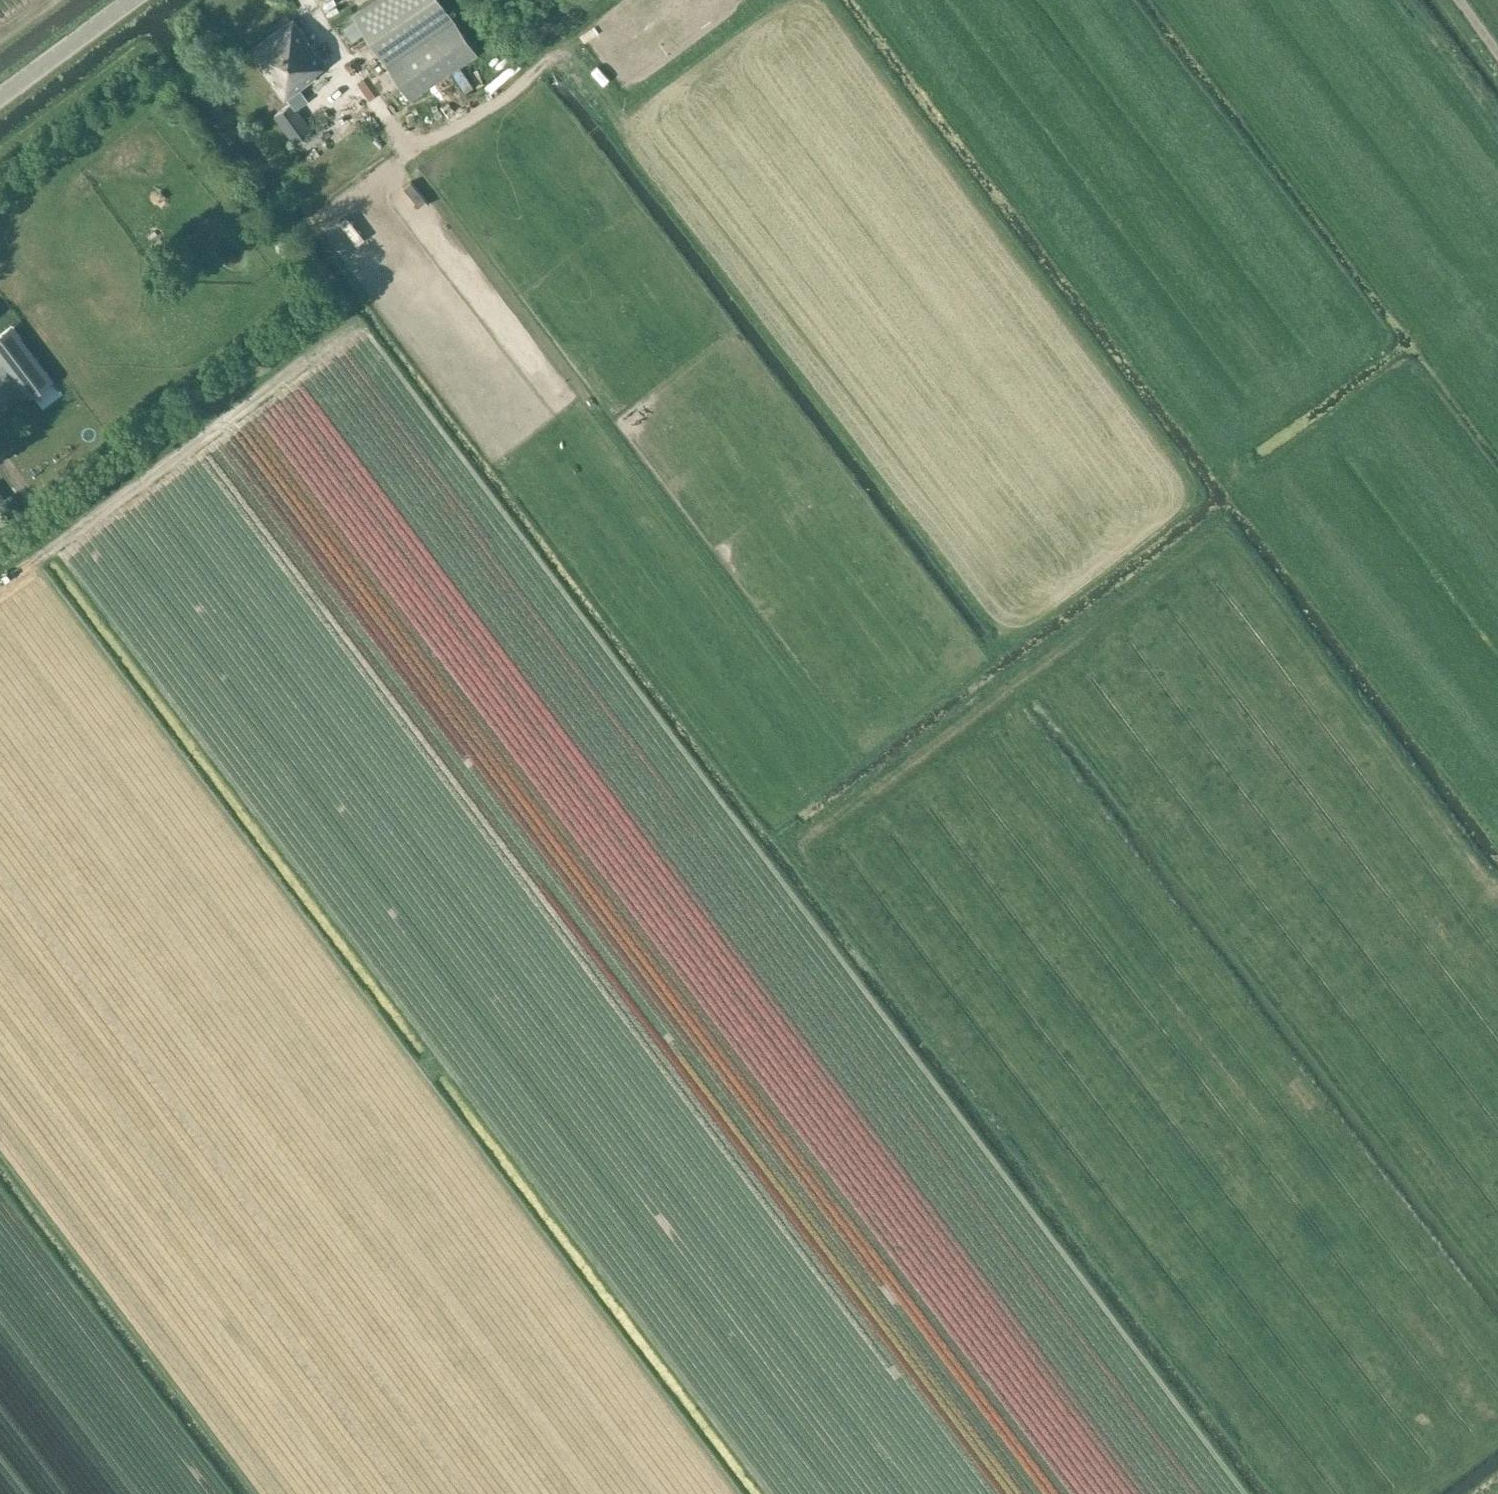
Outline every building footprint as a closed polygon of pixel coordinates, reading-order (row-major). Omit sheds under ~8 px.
[(353,10),(412,96),(478,52),(443,0),(368,0),(353,10)] [(357,17),(343,26),(352,40),(365,31),(357,17)] [(325,65),(327,63),(295,18),(249,51),(285,99),(317,76),(315,73),(325,65)] [(295,142),(313,129),(306,120),(295,104),(293,102),(275,116),(295,142)] [(52,377),(13,325),(0,335),(0,356),(30,395),(52,377)]
